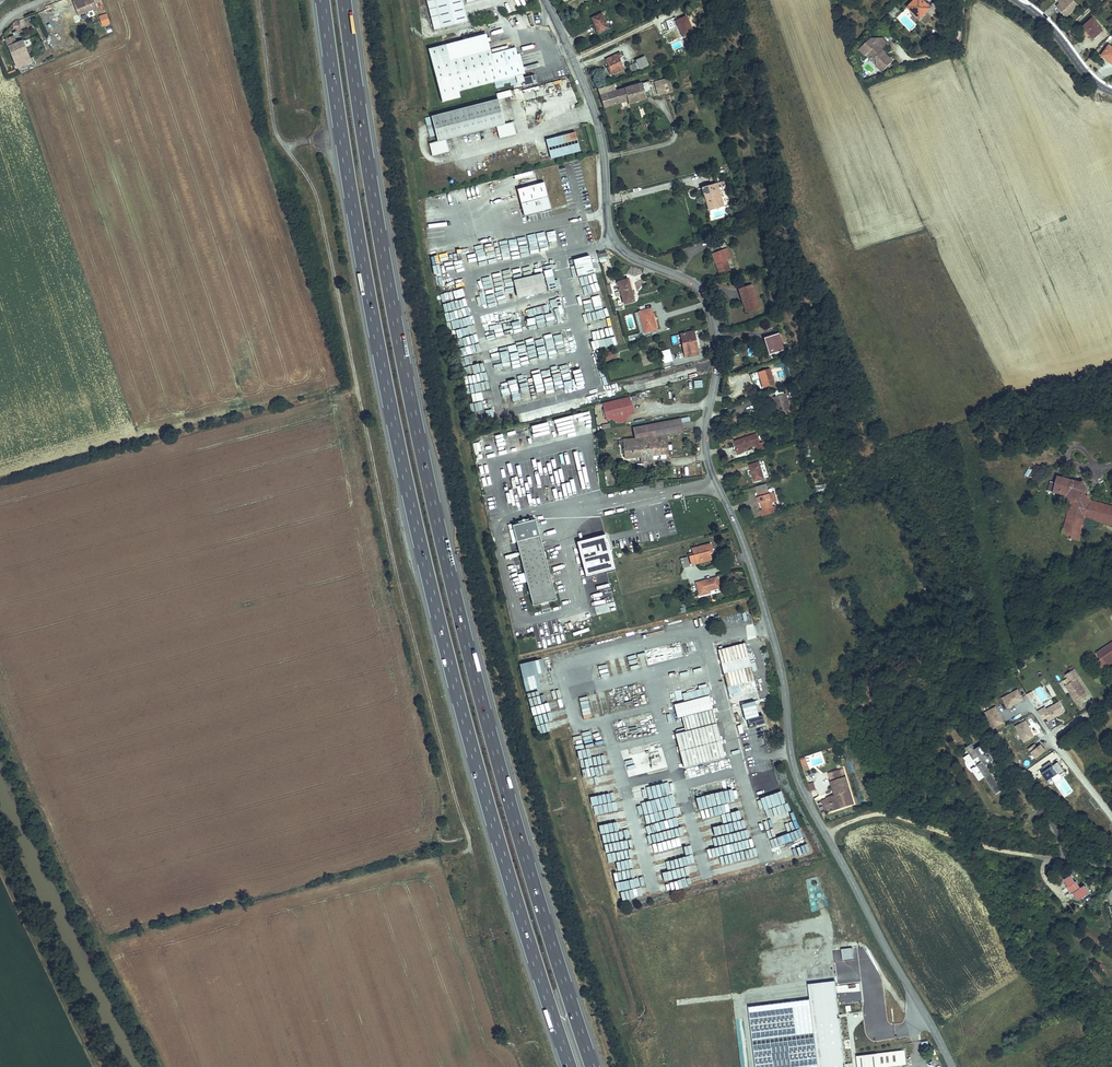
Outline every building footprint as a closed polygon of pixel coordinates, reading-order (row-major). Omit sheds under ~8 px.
[(72,2),(74,7),(71,9),(73,15),(76,13),(77,15),(96,8),(93,0),(76,0),(72,2)] [(441,30),(467,23),(461,0),(433,0),(441,30)] [(926,6),(921,0),(906,0),(902,4),(914,18),(926,6)] [(1071,0),(1056,0),(1058,2),(1054,5),(1063,14),(1074,3),(1071,0)] [(891,5),(884,11),(888,15),(894,8),(891,5)] [(893,16),(899,11),(897,8),(890,13),(893,16)] [(107,13),(98,15),(101,26),(110,24),(107,13)] [(1098,24),(1088,14),(1080,22),(1085,28),(1084,30),(1089,36),(1096,30),(1094,28),(1098,24)] [(682,37),(694,32),(687,15),(675,20),(682,37)] [(602,32),(595,17),(584,22),(588,31),(590,30),(593,36),(602,32)] [(681,39),(674,22),(664,26),(671,43),(681,39)] [(487,35),(430,49),(443,102),(460,98),(459,92),(503,80),(504,84),(511,82),(512,85),(523,82),(524,86),(534,84),(532,76),(524,78),(517,48),(492,54),(487,35)] [(5,39),(7,46),(15,43),(12,36),(5,39)] [(875,48),(881,43),(875,38),(869,44),(863,39),(852,50),(858,55),(861,52),(868,59),(868,64),(869,65),(874,64),(876,67),(881,62),(881,60),(878,57),(880,55),(877,53),(874,53),(872,51),(875,48)] [(7,46),(13,61),(27,55),(21,40),(15,43),(7,46)] [(1104,40),(1096,49),(1108,60),(1111,57),(1111,47),(1104,40)] [(13,61),(17,69),(31,64),(27,55),(13,61)] [(640,70),(650,66),(645,56),(635,60),(640,70)] [(614,62),(613,57),(598,64),(602,73),(600,74),(602,79),(616,74),(611,63),(614,62)] [(636,73),(633,65),(622,70),(625,77),(636,73)] [(645,81),(610,92),(608,87),(594,92),(598,108),(622,101),(624,104),(641,99),(637,86),(646,84),(645,81)] [(666,81),(656,84),(659,93),(669,90),(666,81)] [(637,86),(641,99),(650,96),(646,84),(637,86)] [(497,94),(499,100),(508,97),(506,92),(497,94)] [(499,100),(431,117),(436,137),(438,142),(429,144),(432,157),(441,155),(440,152),(444,151),(446,148),(445,146),(448,145),(446,140),(497,127),(498,132),(501,131),(502,134),(505,136),(508,135),(508,138),(517,135),(514,122),(505,125),(499,100)] [(555,116),(562,112),(558,105),(551,109),(555,116)] [(431,117),(425,119),(430,138),(436,137),(431,117)] [(574,129),(545,137),(551,156),(580,148),(574,129)] [(500,140),(508,138),(508,135),(505,136),(502,134),(501,131),(498,132),(500,140)] [(440,152),(441,155),(450,153),(448,145),(445,146),(446,148),(444,151),(440,152)] [(544,180),(517,188),(525,214),(552,206),(544,180)] [(716,180),(702,183),(703,189),(705,189),(709,205),(721,202),(716,180)] [(528,238),(530,246),(537,244),(535,236),(528,238)] [(707,260),(705,261),(709,271),(720,268),(717,256),(721,255),(717,245),(712,246),(713,249),(704,252),(707,260)] [(701,250),(705,261),(707,260),(704,252),(713,249),(712,246),(701,250)] [(476,256),(483,255),(481,247),(474,249),(476,256)] [(501,252),(503,259),(511,257),(509,249),(501,252)] [(492,253),(475,258),(477,266),(494,261),(492,253)] [(589,256),(573,260),(577,277),(593,273),(589,256)] [(520,269),(512,271),(514,279),(522,277),(520,269)] [(517,298),(557,289),(553,270),(513,279),(517,298)] [(627,280),(618,282),(624,304),(633,302),(627,280)] [(730,285),(733,297),(736,296),(740,308),(749,305),(742,282),(730,285)] [(583,287),(576,288),(578,296),(586,294),(585,293),(599,290),(598,285),(591,287),(590,284),(583,286),(583,287)] [(592,296),(594,309),(602,308),(600,295),(592,296)] [(551,309),(552,309),(555,323),(562,322),(560,314),(563,313),(560,297),(549,300),(551,309)] [(530,317),(549,312),(547,304),(527,309),(530,317)] [(651,309),(639,312),(645,333),(656,330),(651,309)] [(694,331),(680,334),(685,357),(698,355),(694,331)] [(772,348),(767,331),(755,334),(759,349),(767,346),(768,349),(772,348)] [(669,348),(659,350),(661,360),(671,359),(669,348)] [(614,351),(604,353),(606,360),(616,358),(614,351)] [(763,383),(758,366),(738,373),(740,381),(749,378),(752,387),(763,383)] [(778,408),(774,393),(762,396),(767,412),(778,408)] [(603,410),(604,412),(611,418),(617,421),(623,420),(622,414),(632,411),(629,396),(607,402),(603,410)] [(544,417),(562,413),(560,404),(542,408),(544,417)] [(666,459),(665,434),(680,432),(678,420),(633,428),(634,439),(622,439),(623,458),(639,457),(649,456),(650,460),(666,459)] [(749,444),(746,434),(724,441),(726,449),(735,446),(736,449),(749,444)] [(754,479),(749,462),(739,466),(744,482),(754,479)] [(1074,496),(1072,484),(1068,485),(1064,486),(1061,483),(1061,478),(1052,470),(1047,475),(1043,471),(1036,478),(1052,493),(1054,503),(1053,503),(1053,506),(1048,507),(1049,511),(1044,512),(1045,515),(1041,516),(1042,520),(1037,521),(1036,522),(1043,529),(1041,531),(1048,537),(1049,534),(1049,530),(1053,529),(1052,526),(1057,525),(1057,522),(1063,520),(1064,523),(1067,522),(1068,526),(1073,526),(1073,531),(1077,531),(1078,535),(1083,535),(1083,539),(1085,541),(1091,534),(1088,530),(1094,524),(1092,520),(1087,522),(1085,516),(1082,517),(1080,512),(1078,513),(1077,508),(1074,509),(1071,497),(1074,496)] [(757,489),(747,492),(752,509),(757,507),(759,513),(766,510),(765,505),(762,506),(757,489)] [(514,525),(534,607),(558,601),(538,519),(514,525)] [(688,556),(691,566),(695,566),(694,562),(711,558),(709,553),(708,550),(712,549),(711,545),(690,550),(691,555),(688,556)] [(682,568),(690,566),(687,556),(679,558),(682,568)] [(719,579),(696,585),(700,598),(711,595),(710,592),(721,589),(719,579)] [(664,631),(673,630),(672,621),(663,623),(664,631)] [(1092,650),(1096,656),(1100,661),(1106,657),(1105,655),(1107,653),(1111,650),(1111,637),(1092,650)] [(690,649),(698,647),(697,639),(688,641),(690,649)] [(717,651),(727,686),(754,679),(745,644),(717,651)] [(1100,661),(1096,656),(1093,658),(1099,666),(1110,658),(1107,653),(1105,655),(1106,657),(1100,661)] [(1082,690),(1072,675),(1076,673),(1071,665),(1062,671),(1067,678),(1061,682),(1071,697),(1082,690)] [(1057,696),(1051,682),(1046,684),(1052,698),(1057,696)] [(1003,705),(1019,696),(1013,686),(998,695),(1003,705)] [(758,691),(730,699),(736,725),(764,718),(758,691)] [(1044,718),(1060,707),(1054,698),(1042,706),(1041,703),(1033,708),(1039,717),(1042,715),(1044,718)] [(1000,719),(991,703),(981,709),(989,725),(1000,719)] [(707,711),(684,714),(686,729),(716,724),(714,709),(707,710),(707,711)] [(1011,723),(1019,739),(1029,734),(1021,718),(1011,723)] [(748,726),(751,735),(757,734),(757,732),(766,730),(764,722),(748,726)] [(1023,746),(1031,755),(1041,748),(1036,742),(1032,744),(1030,741),(1023,746)] [(965,768),(967,770),(980,765),(987,761),(981,753),(983,752),(977,743),(970,748),(966,743),(959,747),(963,753),(957,757),(962,763),(965,761),(969,766),(965,768)] [(804,758),(795,760),(798,768),(806,765),(804,758)] [(1059,769),(1054,762),(1052,764),(1050,761),(1048,763),(1045,759),(1037,764),(1039,768),(1036,770),(1042,780),(1047,777),(1046,775),(1053,771),(1054,772),(1059,769)] [(990,779),(980,765),(967,770),(973,780),(978,776),(982,782),(990,779)] [(826,778),(829,787),(831,793),(824,795),(829,811),(851,803),(839,767),(824,772),(826,778)] [(767,779),(774,777),(772,770),(765,772),(767,779)] [(765,791),(777,787),(774,779),(762,784),(765,791)] [(996,789),(992,782),(985,786),(990,793),(996,789)] [(591,805),(604,803),(603,794),(590,796),(591,805)] [(646,794),(634,797),(635,805),(648,803),(646,794)] [(669,799),(671,807),(677,805),(676,797),(672,798),(672,799),(669,799)] [(735,821),(735,829),(744,829),(743,821),(735,821)] [(706,839),(708,848),(723,845),(721,836),(706,839)] [(722,845),(723,853),(751,849),(749,841),(722,845)] [(648,846),(651,853),(658,851),(656,844),(648,846)] [(660,853),(653,854),(654,862),(665,860),(664,853),(660,853)] [(677,867),(690,864),(689,855),(675,858),(677,867)] [(685,867),(675,869),(677,877),(686,875),(685,867)] [(665,872),(667,879),(674,877),(672,870),(665,872)] [(1070,873),(1063,877),(1067,884),(1066,885),(1071,892),(1072,891),(1077,898),(1088,891),(1084,883),(1080,886),(1076,879),(1074,880),(1070,873)] [(805,939),(806,949),(823,946),(821,937),(805,939)] [(748,1006),(756,1066),(818,1066),(815,1044),(820,1043),(820,1038),(815,1038),(810,998),(778,1002),(778,1003),(748,1006)]
